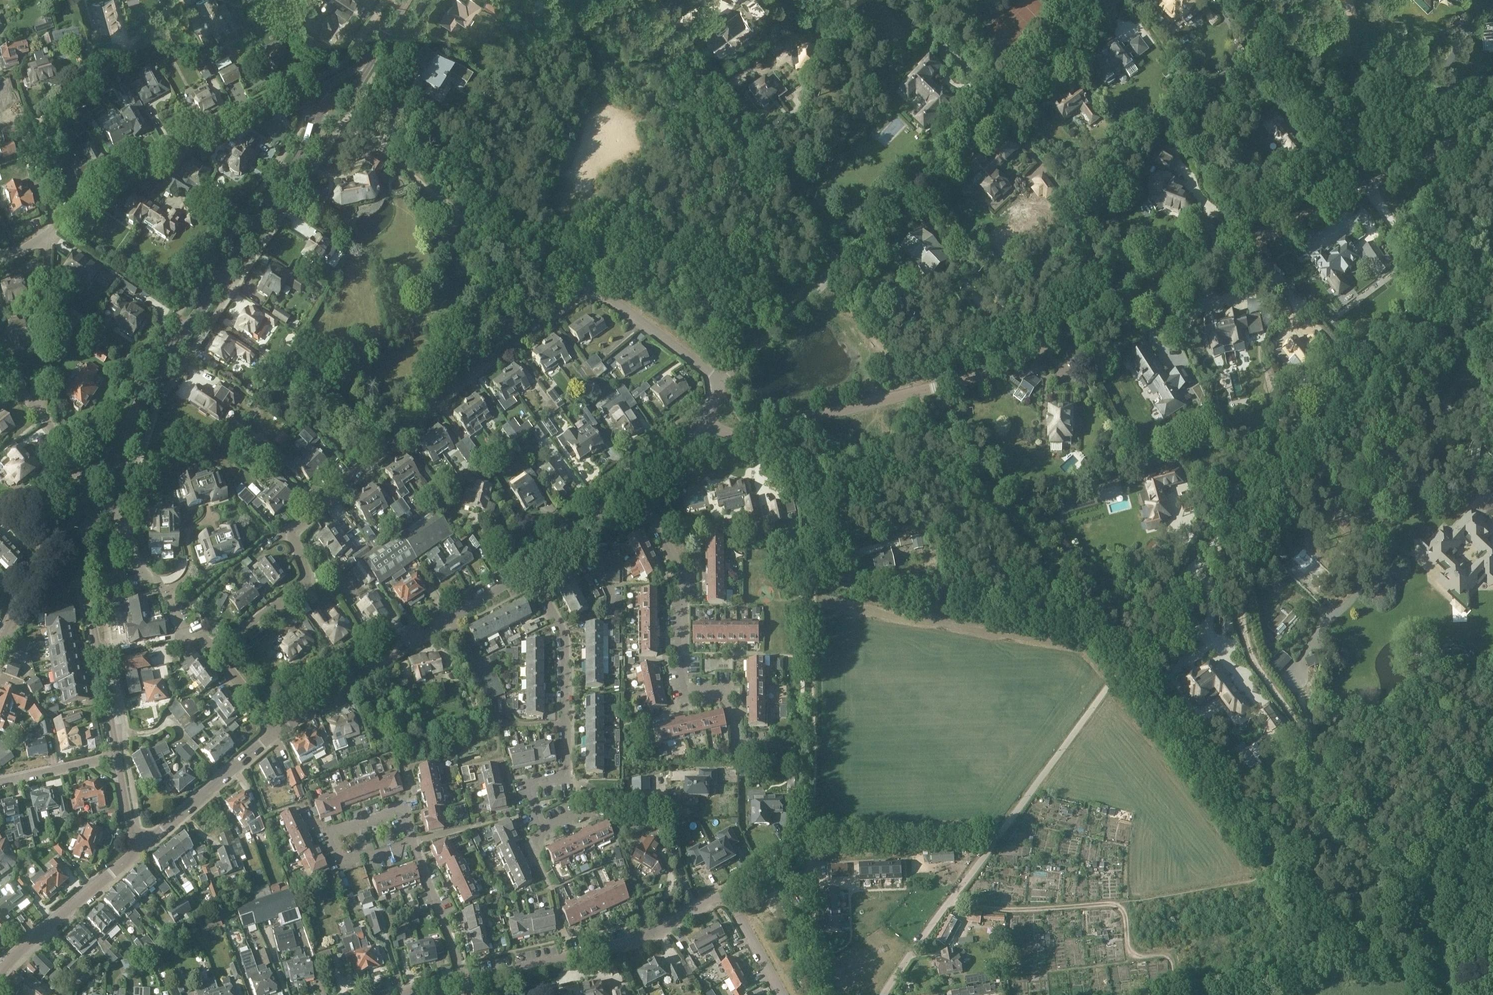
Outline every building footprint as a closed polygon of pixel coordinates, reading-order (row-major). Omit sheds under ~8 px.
[(102,31),(119,26),(111,0),(108,0),(92,5),(95,14),(96,13),(102,31)] [(215,0),(202,0),(196,3),(202,14),(192,18),(198,30),(208,25),(208,26),(212,25),(214,29),(216,29),(222,26),(223,24),(221,20),(224,18),(224,17),(230,14),(224,2),(218,5),(215,0)] [(319,35),(333,42),(351,13),(357,13),(361,7),(361,0),(329,0),(338,5),(330,18),(328,17),(322,25),(326,28),(319,35)] [(477,12),(481,6),(471,0),(469,0),(467,4),(461,0),(455,0),(441,21),(451,28),(458,18),(466,23),(468,23),(470,23),(471,24),(473,19),(473,18),(471,15),(473,17),(476,11),(477,12)] [(483,6),(495,14),(498,8),(487,0),(483,6)] [(1204,2),(1202,0),(1160,0),(1163,3),(1158,7),(1175,25),(1180,20),(1183,24),(1204,2)] [(232,5),(235,11),(244,6),(239,2),(232,5)] [(728,20),(730,23),(717,32),(715,30),(708,35),(709,37),(708,39),(710,42),(713,42),(716,46),(715,48),(717,51),(720,51),(721,52),(727,48),(727,49),(728,49),(742,39),(741,38),(756,27),(744,9),(728,20)] [(481,23),(490,29),(497,18),(488,12),(481,23)] [(1155,31),(1167,20),(1160,12),(1148,24),(1155,31)] [(1481,22),(1482,33),(1485,33),(1486,41),(1492,40),(1492,42),(1492,21),(1481,22)] [(69,38),(67,30),(39,38),(40,40),(44,38),(46,45),(48,45),(48,47),(62,42),(61,40),(69,38)] [(1460,52),(1468,44),(1462,38),(1454,46),(1460,52)] [(1092,69),(1091,70),(1093,74),(1095,72),(1105,85),(1107,84),(1109,85),(1114,81),(1114,79),(1116,78),(1114,76),(1122,70),(1124,72),(1125,71),(1130,78),(1138,72),(1133,65),(1134,64),(1133,62),(1135,61),(1131,56),(1129,57),(1129,56),(1134,52),(1138,57),(1147,50),(1139,39),(1129,46),(1130,47),(1124,51),(1124,50),(1125,49),(1123,45),(1121,47),(1120,45),(1110,53),(1108,51),(1100,57),(1101,59),(1091,67),(1092,69)] [(0,50),(3,60),(0,60),(0,62),(2,69),(5,68),(6,69),(19,65),(16,56),(29,53),(26,41),(12,45),(11,40),(2,43),(3,48),(0,49),(0,50)] [(774,57),(784,49),(780,44),(770,52),(774,57)] [(268,62),(271,65),(270,66),(271,68),(273,69),(275,69),(276,68),(277,69),(287,53),(275,45),(267,56),(263,53),(257,63),(264,68),(268,62)] [(1241,53),(1251,67),(1258,62),(1247,48),(1241,53)] [(33,51),(37,66),(42,83),(48,81),(49,85),(52,86),(56,85),(57,82),(56,79),(57,79),(51,59),(44,61),(41,49),(33,51)] [(814,52),(814,49),(792,50),(793,66),(796,66),(796,70),(815,69),(815,65),(818,64),(817,52),(814,52)] [(419,82),(439,95),(451,74),(467,84),(473,75),(437,52),(434,57),(433,57),(433,58),(424,53),(416,66),(426,71),(419,82)] [(216,76),(204,54),(194,59),(205,81),(216,76)] [(941,68),(930,57),(919,68),(920,70),(909,81),(909,82),(901,90),(909,98),(914,92),(929,107),(916,121),(924,129),(927,126),(928,127),(940,115),(941,115),(954,102),(950,98),(952,96),(944,89),(941,92),(930,80),(941,68)] [(21,73),(24,82),(25,86),(28,87),(42,83),(37,66),(26,69),(26,72),(21,73)] [(144,106),(170,91),(162,78),(161,79),(154,66),(139,74),(147,87),(136,93),(144,106)] [(240,78),(234,66),(219,73),(226,86),(240,78)] [(765,79),(766,80),(749,92),(753,98),(754,100),(756,105),(758,105),(759,106),(760,105),(763,109),(768,105),(766,102),(776,95),(780,99),(788,93),(773,73),(765,79)] [(1212,93),(1203,79),(1196,83),(1205,98),(1212,93)] [(123,115),(123,116),(126,121),(133,133),(134,135),(134,136),(146,129),(135,111),(142,107),(139,102),(128,82),(121,86),(132,105),(120,112),(122,115),(123,115)] [(497,89),(489,84),(483,93),(491,98),(497,89)] [(100,95),(105,90),(99,85),(94,91),(100,95)] [(191,109),(196,118),(202,115),(202,117),(218,108),(206,87),(194,94),(197,100),(194,102),(197,106),(191,109)] [(88,108),(98,97),(92,91),(82,102),(88,108)] [(1090,124),(1098,118),(1090,107),(1094,104),(1088,96),(1083,99),(1077,91),(1060,102),(1058,100),(1051,105),(1055,110),(1056,109),(1064,120),(1081,108),(1084,112),(1082,114),(1090,124)] [(74,112),(77,115),(76,116),(84,124),(92,116),(84,109),(81,112),(78,108),(74,112)] [(1276,112),(1273,115),(1270,111),(1260,118),(1263,122),(1261,123),(1270,135),(1272,134),(1284,150),(1282,152),(1288,159),(1302,149),(1284,125),(1285,125),(1276,112)] [(113,147),(134,135),(133,133),(126,121),(123,116),(123,115),(121,116),(100,128),(108,142),(110,141),(113,147)] [(76,132),(84,124),(76,116),(68,124),(76,132)] [(32,123),(25,120),(23,127),(30,129),(32,123)] [(3,141),(17,137),(14,128),(1,133),(3,141)] [(249,162),(251,162),(255,154),(252,152),(260,142),(248,135),(241,145),(243,146),(242,147),(241,146),(236,153),(232,153),(230,155),(231,160),(227,166),(229,167),(228,168),(230,172),(235,175),(239,175),(239,174),(241,176),(246,168),(245,168),(249,162)] [(994,172),(1020,147),(1009,136),(994,150),(1000,156),(989,166),(977,153),(965,165),(974,174),(969,179),(969,182),(971,184),(975,185),(976,184),(993,202),(1001,194),(999,191),(1006,184),(994,172)] [(1191,146),(1199,149),(1202,143),(1194,140),(1191,146)] [(12,142),(0,146),(0,150),(3,157),(16,152),(12,142)] [(82,152),(87,162),(94,174),(106,167),(99,154),(98,155),(93,146),(82,152)] [(206,149),(198,154),(208,161),(213,153),(206,149)] [(1184,190),(1175,179),(1173,181),(1172,174),(1165,175),(1168,171),(1171,173),(1178,159),(1161,149),(1153,163),(1158,166),(1152,177),(1149,177),(1152,195),(1149,198),(1151,200),(1148,202),(1155,211),(1158,209),(1160,212),(1163,209),(1180,216),(1181,212),(1184,213),(1185,213),(1186,213),(1187,213),(1189,212),(1190,212),(1191,211),(1192,210),(1192,208),(1193,207),(1193,206),(1193,204),(1192,203),(1192,202),(1191,201),(1190,200),(1189,199),(1186,198),(1188,194),(1182,192),(1184,190)] [(348,188),(342,184),(330,202),(340,209),(374,202),(376,199),(376,197),(377,197),(377,195),(380,194),(377,178),(387,162),(372,152),(365,162),(374,168),(368,177),(354,180),(355,187),(348,188)] [(183,183),(191,188),(194,189),(197,185),(200,187),(211,170),(193,159),(185,171),(189,173),(183,183)] [(79,182),(94,174),(87,162),(73,170),(62,168),(61,174),(75,176),(79,182)] [(217,170),(221,173),(226,169),(222,165),(217,170)] [(1341,172),(1335,175),(1337,180),(1343,177),(1341,172)] [(1032,181),(1035,186),(1031,189),(1038,199),(1042,195),(1046,200),(1057,192),(1043,173),(1032,181)] [(169,183),(177,188),(181,182),(170,176),(167,182),(169,183)] [(22,195),(20,190),(28,188),(26,181),(4,189),(11,206),(9,207),(12,216),(26,211),(27,213),(36,210),(30,192),(22,195)] [(183,183),(182,183),(181,182),(177,188),(187,194),(191,188),(183,183)] [(171,197),(177,188),(169,183),(164,192),(171,197)] [(124,207),(130,211),(126,217),(128,218),(128,223),(133,226),(137,224),(139,225),(143,219),(145,220),(153,209),(155,207),(149,203),(147,205),(138,199),(132,195),(124,207)] [(156,227),(153,232),(168,241),(172,240),(175,236),(173,234),(178,227),(175,225),(184,212),(188,214),(184,221),(192,227),(200,216),(193,211),(183,205),(176,216),(172,213),(170,217),(165,214),(164,216),(153,209),(145,220),(156,227)] [(952,260),(921,228),(899,249),(929,281),(952,260)] [(312,240),(302,255),(318,266),(325,255),(323,254),(330,244),(318,236),(314,241),(312,240)] [(1391,267),(1373,243),(1361,251),(1362,252),(1358,255),(1345,238),(1337,244),(1342,251),(1339,253),(1338,251),(1330,257),(1332,259),(1329,261),(1321,251),(1317,254),(1318,255),(1315,256),(1311,259),(1321,273),(1320,273),(1338,297),(1350,288),(1341,276),(1344,275),(1344,276),(1352,270),(1352,269),(1362,261),(1362,260),(1365,257),(1379,276),(1391,267)] [(348,250),(335,241),(331,247),(344,256),(348,250)] [(75,252),(63,271),(88,288),(100,270),(75,252)] [(278,296),(288,282),(292,285),(296,279),(275,265),(258,291),(269,298),(272,292),(278,296)] [(11,280),(12,285),(1,288),(7,309),(16,306),(15,302),(27,299),(21,278),(11,280)] [(115,326),(117,327),(117,329),(119,330),(121,330),(131,337),(145,317),(118,299),(125,289),(134,294),(138,288),(124,279),(121,285),(108,304),(109,305),(108,307),(115,312),(111,318),(118,322),(115,326)] [(25,306),(4,312),(5,316),(5,317),(7,317),(20,315),(27,314),(25,306)] [(68,309),(61,320),(75,329),(82,318),(68,309)] [(242,334),(243,332),(252,339),(261,325),(264,328),(267,323),(274,328),(278,322),(265,313),(261,318),(247,309),(243,316),(241,316),(239,319),(239,321),(235,329),(242,334)] [(290,318),(277,309),(272,316),(285,325),(290,318)] [(1238,313),(1206,320),(1207,326),(1205,326),(1207,338),(1209,338),(1212,351),(1245,344),(1242,331),(1247,330),(1247,329),(1248,329),(1250,336),(1263,333),(1259,315),(1244,318),(1244,317),(1239,318),(1238,313)] [(21,323),(21,322),(20,315),(7,317),(8,325),(17,324),(21,323)] [(568,328),(579,343),(584,340),(583,339),(588,335),(591,340),(606,329),(598,317),(590,322),(586,316),(568,328)] [(21,323),(17,324),(17,326),(9,327),(12,353),(26,352),(26,348),(31,348),(28,325),(24,325),(23,322),(21,322),(21,323)] [(93,335),(80,326),(74,335),(88,344),(93,335)] [(209,353),(215,356),(213,359),(219,363),(221,360),(226,364),(234,351),(242,356),(246,350),(221,334),(217,341),(215,341),(213,344),(214,346),(209,353)] [(1305,350),(1298,341),(1284,351),(1300,372),(1314,362),(1311,358),(1319,352),(1321,355),(1329,349),(1318,335),(1310,341),(1313,344),(1305,350)] [(542,344),(543,346),(556,363),(561,359),(565,364),(571,360),(568,357),(553,337),(542,344)] [(1137,347),(1139,351),(1129,357),(1134,366),(1131,368),(1138,380),(1141,378),(1142,377),(1147,385),(1151,382),(1162,401),(1154,406),(1163,419),(1184,406),(1175,391),(1178,389),(1170,376),(1166,378),(1144,343),(1137,347)] [(543,348),(532,356),(545,374),(552,369),(552,370),(558,366),(556,363),(543,346),(543,347),(543,348)] [(648,359),(640,346),(620,358),(621,360),(615,364),(624,378),(641,367),(641,365),(641,363),(643,362),(648,359)] [(108,357),(96,350),(92,355),(104,363),(108,357)] [(260,367),(266,359),(263,356),(260,355),(254,363),(260,367)] [(601,362),(595,355),(586,363),(591,370),(600,363),(601,362)] [(96,391),(88,385),(96,373),(95,373),(98,368),(89,362),(86,367),(85,366),(74,384),(69,381),(66,385),(71,388),(66,395),(76,402),(73,406),(74,409),(78,411),(81,411),(83,407),(84,408),(96,391)] [(597,379),(591,370),(586,363),(580,368),(592,385),(598,380),(597,379)] [(600,363),(591,370),(597,379),(607,371),(600,363)] [(514,365),(503,373),(504,375),(516,392),(522,388),(525,391),(530,388),(514,365)] [(519,396),(516,392),(504,375),(503,376),(504,376),(492,385),(505,403),(512,398),(513,400),(519,396)] [(667,377),(650,390),(663,408),(689,389),(679,377),(672,383),(667,377)] [(1037,386),(1026,377),(1017,390),(1028,398),(1037,386)] [(1009,382),(1018,389),(1020,386),(1011,379),(1009,382)] [(646,383),(630,396),(634,402),(650,388),(646,383)] [(189,401),(220,421),(229,407),(224,404),(227,399),(234,404),(239,397),(237,396),(241,390),(235,386),(231,391),(225,387),(217,399),(198,387),(189,401)] [(623,387),(617,391),(621,396),(630,409),(636,405),(633,401),(629,395),(623,387)] [(546,393),(551,400),(558,410),(564,405),(552,388),(546,393)] [(585,400),(592,395),(587,389),(580,394),(585,400)] [(1202,390),(1194,394),(1199,402),(1205,399),(1202,390)] [(464,406),(465,406),(478,424),(484,419),(486,422),(492,418),(475,395),(464,403),(465,405),(464,406)] [(628,437),(641,429),(629,410),(630,409),(621,396),(603,409),(619,432),(622,430),(623,431),(624,430),(628,437)] [(578,397),(573,401),(576,405),(582,402),(578,397)] [(541,407),(548,417),(552,414),(558,410),(551,400),(541,407)] [(453,415),(468,435),(474,431),(471,428),(478,424),(465,406),(453,415)] [(586,433),(580,437),(590,453),(592,456),(604,448),(596,436),(599,435),(594,428),(599,424),(588,407),(581,412),(584,416),(582,417),(587,425),(582,429),(584,432),(585,432),(586,433)] [(1049,413),(1048,413),(1048,428),(1049,428),(1048,439),(1050,439),(1050,443),(1061,443),(1061,438),(1070,438),(1071,427),(1074,425),(1074,422),(1071,419),(1071,409),(1049,408),(1049,413)] [(14,428),(1,412),(0,413),(0,439),(14,428)] [(558,434),(549,421),(554,417),(552,414),(548,417),(546,418),(547,419),(542,423),(552,438),(558,434)] [(517,424),(516,424),(511,428),(519,438),(532,428),(528,422),(520,428),(517,424)] [(512,443),(519,438),(511,428),(508,423),(501,428),(512,443)] [(548,434),(541,424),(532,430),(539,441),(548,434)] [(428,433),(429,435),(442,454),(448,450),(449,452),(454,449),(438,426),(428,433)] [(316,437),(307,428),(299,435),(309,445),(316,437)] [(274,442),(281,447),(289,438),(282,432),(274,442)] [(579,461),(590,453),(580,437),(578,434),(566,442),(579,461)] [(429,435),(428,435),(428,436),(418,443),(433,464),(439,460),(437,458),(442,454),(429,435)] [(462,442),(461,442),(473,459),(478,455),(474,449),(475,448),(467,438),(462,442)] [(461,442),(455,447),(467,463),(473,459),(461,442)] [(8,459),(0,464),(5,470),(4,472),(7,477),(5,479),(11,486),(14,484),(16,486),(39,467),(34,460),(31,462),(16,443),(5,452),(8,457),(7,458),(8,459)] [(302,457),(318,473),(319,474),(329,465),(310,446),(305,450),(307,452),(302,457)] [(281,454),(274,462),(283,471),(287,467),(301,481),(304,477),(309,482),(318,473),(302,457),(298,461),(296,459),(291,464),(291,463),(281,454)] [(395,464),(395,465),(396,465),(409,483),(414,479),(416,481),(421,478),(404,455),(395,462),(395,464)] [(1162,470),(1180,465),(1178,456),(1159,461),(1162,470)] [(492,461),(490,458),(484,462),(487,468),(489,467),(492,461)] [(274,462),(266,469),(276,479),(275,480),(271,484),(273,486),(268,491),(267,491),(283,508),(284,508),(285,508),(294,499),(286,492),(291,487),(280,476),(279,477),(278,476),(283,471),(274,462)] [(542,471),(550,482),(558,493),(556,494),(561,499),(570,492),(566,487),(573,482),(563,469),(560,470),(554,462),(542,471)] [(1096,468),(1092,463),(1085,469),(1089,474),(1096,468)] [(385,473),(398,490),(396,492),(400,498),(402,497),(403,499),(409,495),(403,487),(409,483),(396,465),(395,465),(385,473)] [(527,478),(511,488),(510,489),(525,511),(534,505),(536,509),(545,503),(534,488),(539,484),(529,468),(523,472),(527,478)] [(1143,503),(1149,524),(1145,525),(1147,533),(1157,531),(1155,526),(1161,525),(1160,521),(1170,518),(1163,492),(1168,491),(1167,489),(1183,485),(1178,470),(1142,480),(1148,502),(1143,503)] [(161,555),(163,555),(164,561),(178,560),(178,557),(188,556),(197,553),(198,560),(206,557),(208,564),(220,560),(219,557),(226,554),(227,555),(235,553),(235,554),(242,551),(233,526),(221,530),(223,535),(221,536),(208,498),(210,498),(212,503),(225,498),(223,490),(222,491),(217,475),(195,482),(193,479),(180,483),(183,490),(176,492),(177,496),(162,501),(162,512),(151,512),(151,521),(152,534),(151,534),(152,548),(161,548),(161,555)] [(447,487),(440,476),(434,481),(442,491),(447,487)] [(719,505),(743,499),(748,520),(761,517),(757,497),(750,499),(745,481),(742,481),(742,480),(715,487),(719,505)] [(431,498),(442,491),(434,481),(424,488),(431,498)] [(473,492),(472,496),(489,499),(491,488),(475,484),(473,492)] [(362,494),(363,495),(376,513),(382,509),(383,511),(388,508),(372,485),(362,493),(363,494),(362,494)] [(1099,501),(1105,500),(1102,487),(1095,489),(1099,501)] [(255,498),(246,489),(238,497),(247,506),(255,498)] [(261,493),(256,498),(274,516),(283,508),(267,491),(268,491),(266,489),(262,494),(261,493)] [(487,504),(489,499),(472,496),(473,492),(466,491),(462,507),(492,514),(494,506),(487,504)] [(352,502),(367,523),(372,519),(371,517),(376,513),(363,495),(352,502)] [(402,499),(396,503),(404,515),(410,511),(402,499)] [(396,503),(390,507),(399,519),(404,515),(396,503)] [(787,521),(783,503),(770,505),(774,524),(787,521)] [(1449,594),(1469,612),(1471,610),(1471,588),(1476,582),(1476,579),(1484,578),(1489,583),(1492,583),(1492,542),(1487,537),(1488,537),(1487,526),(1483,523),(1483,518),(1471,507),(1450,530),(1445,525),(1443,525),(1442,526),(1429,541),(1420,541),(1420,550),(1434,562),(1444,562),(1445,571),(1437,579),(1451,592),(1449,594)] [(408,557),(410,563),(440,542),(441,543),(448,538),(449,539),(453,536),(433,508),(398,533),(394,536),(408,557)] [(352,530),(358,526),(351,516),(345,520),(352,530)] [(326,549),(327,549),(341,539),(341,538),(337,532),(341,530),(337,524),(316,538),(324,550),(326,548),(326,549)] [(381,545),(367,526),(361,530),(371,544),(375,549),(381,545)] [(461,543),(472,534),(467,528),(456,536),(461,543)] [(630,545),(625,547),(627,551),(648,541),(643,531),(627,539),(630,545)] [(347,558),(357,551),(346,535),(341,538),(341,539),(327,549),(335,560),(344,553),(347,558)] [(483,546),(476,535),(469,540),(476,550),(483,546)] [(380,584),(391,577),(403,569),(410,563),(408,557),(394,536),(381,545),(375,550),(362,559),(380,584)] [(901,548),(913,545),(914,550),(923,548),(920,536),(911,538),(911,537),(899,540),(901,548)] [(12,547),(3,538),(0,542),(0,559),(12,547)] [(449,543),(451,546),(464,566),(473,561),(464,547),(462,549),(459,544),(458,544),(454,538),(448,542),(449,543)] [(725,538),(706,539),(706,550),(729,550),(729,545),(725,545),(725,538)] [(652,550),(648,541),(627,551),(630,556),(634,554),(636,558),(652,550)] [(451,558),(449,560),(456,571),(464,566),(451,546),(449,543),(445,546),(448,551),(447,551),(451,558)] [(353,557),(357,562),(362,559),(375,550),(374,549),(371,544),(353,557)] [(12,547),(0,559),(10,570),(22,558),(12,547)] [(883,555),(872,558),(875,571),(894,567),(890,547),(882,549),(883,555)] [(1316,559),(1304,547),(1293,560),(1305,571),(1316,559)] [(448,577),(456,571),(449,560),(446,562),(441,555),(441,556),(436,548),(432,551),(436,558),(448,577)] [(630,571),(632,574),(638,570),(639,569),(657,560),(652,550),(636,558),(639,563),(634,566),(636,568),(630,571)] [(706,561),(708,561),(725,561),(725,555),(729,555),(729,550),(706,550),(706,561)] [(430,563),(431,565),(426,568),(428,571),(431,569),(440,582),(448,577),(436,558),(432,551),(426,556),(430,562),(430,563)] [(619,553),(607,553),(607,583),(619,583),(619,553)] [(894,556),(898,575),(911,573),(907,554),(894,556)] [(240,562),(246,568),(252,563),(247,557),(240,562)] [(259,583),(278,568),(270,558),(258,568),(251,573),(259,583)] [(639,575),(643,573),(646,579),(663,571),(657,560),(639,569),(638,570),(632,574),(631,574),(633,578),(639,575)] [(708,561),(709,583),(727,582),(726,561),(725,561),(708,561)] [(364,586),(368,584),(368,585),(375,580),(362,562),(356,566),(356,567),(353,569),(364,586)] [(241,581),(243,579),(250,573),(246,568),(237,576),(241,581)] [(243,579),(249,586),(252,584),(256,590),(257,591),(257,592),(264,586),(267,583),(271,588),(273,587),(285,578),(278,568),(259,583),(251,573),(250,573),(243,579)] [(406,573),(403,569),(391,577),(394,582),(406,573)] [(411,579),(405,583),(417,602),(423,598),(424,596),(421,593),(425,590),(416,576),(415,576),(413,572),(408,575),(411,579)] [(594,586),(588,575),(585,577),(590,588),(594,586)] [(556,584),(561,595),(575,587),(570,577),(556,584)] [(727,604),(727,582),(709,583),(709,604),(727,604)] [(411,606),(417,602),(405,583),(393,590),(403,605),(407,602),(409,606),(411,606)] [(239,594),(249,606),(259,599),(254,593),(249,586),(239,594)] [(575,587),(561,595),(566,606),(581,598),(575,587)] [(640,591),(640,598),(635,597),(635,602),(658,601),(658,591),(640,591)] [(361,603),(357,606),(362,613),(364,612),(373,626),(387,617),(378,603),(379,601),(375,594),(374,595),(372,593),(369,595),(368,593),(366,593),(359,597),(359,599),(361,603)] [(222,594),(215,605),(221,608),(227,598),(222,594)] [(239,614),(249,606),(239,594),(229,602),(239,614)] [(317,600),(314,595),(307,599),(311,604),(317,600)] [(587,611),(581,598),(566,606),(573,618),(587,611)] [(124,604),(128,624),(150,620),(146,600),(139,601),(124,604)] [(523,601),(512,607),(520,622),(531,616),(523,601)] [(640,607),(640,613),(656,613),(658,612),(658,601),(635,602),(635,607),(640,607)] [(45,629),(47,628),(69,624),(75,623),(73,607),(42,612),(45,629)] [(509,628),(520,622),(512,607),(501,613),(509,628)] [(331,613),(335,620),(329,625),(321,614),(315,619),(334,646),(351,634),(348,630),(353,627),(345,616),(343,617),(337,609),(331,613)] [(501,613),(490,618),(498,633),(509,628),(501,613)] [(163,618),(150,620),(128,624),(128,627),(126,628),(128,638),(130,638),(131,643),(146,640),(146,639),(166,636),(163,618)] [(490,618),(479,624),(487,639),(498,633),(490,618)] [(705,620),(700,620),(699,625),(693,625),(693,643),(705,643),(705,620)] [(710,620),(705,620),(705,643),(716,643),(716,626),(716,624),(710,624),(710,620)] [(716,624),(716,626),(716,643),(727,643),(727,620),(722,620),(722,624),(716,624)] [(732,620),(727,620),(727,643),(738,643),(738,625),(732,625),(732,620)] [(744,625),(738,625),(738,643),(748,643),(748,620),(744,620),(744,625)] [(753,620),(748,620),(748,643),(759,643),(759,625),(753,625),(753,620)] [(69,624),(47,628),(49,638),(71,634),(69,624)] [(479,643),(487,639),(479,624),(468,630),(477,648),(480,646),(479,643)] [(531,628),(528,624),(522,627),(526,635),(538,629),(536,626),(531,628)] [(1276,630),(1281,634),(1287,628),(1282,624),(1276,630)] [(585,625),(585,637),(602,637),(602,625),(585,625)] [(250,638),(237,647),(242,654),(255,646),(254,644),(267,635),(264,631),(262,627),(259,630),(261,633),(254,637),(251,639),(250,638)] [(286,662),(290,662),(313,645),(307,635),(298,634),(293,638),(292,636),(290,633),(287,634),(287,636),(288,638),(284,641),(281,637),(272,645),(275,650),(278,650),(280,649),(284,654),(284,658),(286,662)] [(49,639),(51,649),(73,645),(71,634),(49,638),(49,639)] [(526,642),(526,655),(542,655),(542,642),(539,642),(539,637),(528,636),(529,642),(526,642)] [(19,637),(15,649),(20,651),(25,639),(19,637)] [(602,637),(585,637),(585,650),(608,650),(608,638),(602,638),(602,637)] [(25,639),(20,651),(26,654),(30,642),(25,639)] [(49,652),(51,661),(77,656),(75,645),(73,645),(51,649),(49,650),(49,652)] [(196,652),(192,647),(177,651),(179,658),(192,655),(196,652)] [(608,650),(585,650),(585,663),(602,663),(608,663),(608,650)] [(1278,675),(1292,660),(1282,650),(1268,665),(1278,675)] [(437,653),(426,656),(430,672),(441,669),(437,653)] [(193,683),(194,682),(210,670),(203,660),(202,661),(197,654),(185,663),(190,670),(189,670),(193,676),(190,678),(193,683)] [(423,674),(430,672),(426,656),(426,654),(408,658),(415,683),(425,681),(423,674)] [(1318,654),(1305,659),(1308,668),(1321,664),(1318,654)] [(543,667),(542,655),(526,655),(526,667),(543,667)] [(52,666),(53,672),(79,668),(77,656),(51,661),(52,666)] [(135,671),(147,668),(148,668),(145,657),(123,662),(125,673),(135,671)] [(747,661),(747,671),(770,671),(770,667),(765,667),(765,657),(759,657),(759,661),(747,661)] [(6,674),(11,676),(15,664),(10,662),(6,674)] [(602,663),(585,663),(585,674),(602,674),(602,663)] [(1215,666),(1213,663),(1202,672),(1204,674),(1196,680),(1193,675),(1183,683),(1186,687),(1183,690),(1192,702),(1194,701),(1198,707),(1205,702),(1206,703),(1220,693),(1232,709),(1235,708),(1240,716),(1249,710),(1244,703),(1243,703),(1223,677),(1225,675),(1218,664),(1215,666)] [(17,678),(21,666),(15,664),(11,676),(17,678)] [(634,680),(637,679),(660,675),(657,664),(639,667),(641,674),(633,675),(634,680)] [(526,667),(526,680),(543,679),(543,667),(526,667)] [(59,683),(59,682),(81,679),(81,678),(79,668),(53,672),(55,684),(59,683)] [(194,682),(198,687),(197,688),(198,688),(196,689),(196,691),(199,695),(218,680),(210,670),(194,682)] [(130,695),(141,693),(139,687),(138,682),(135,671),(125,673),(130,695)] [(747,683),(749,683),(765,683),(765,676),(770,676),(770,671),(747,671),(747,683)] [(490,675),(494,686),(500,683),(495,672),(490,675)] [(602,688),(602,674),(585,674),(585,688),(602,688)] [(485,677),(489,688),(494,686),(490,675),(485,677)] [(643,683),(644,689),(662,685),(660,675),(637,679),(638,684),(643,683)] [(35,677),(30,680),(38,692),(43,688),(35,677)] [(81,678),(81,679),(59,682),(59,683),(61,693),(87,689),(85,677),(81,678)] [(489,688),(485,677),(479,679),(483,690),(489,688)] [(473,681),(477,692),(483,690),(479,679),(473,681)] [(526,680),(526,692),(543,692),(543,679),(526,680)] [(33,695),(38,692),(30,680),(25,684),(33,695)] [(144,681),(138,682),(139,687),(141,693),(146,692),(148,702),(165,699),(161,682),(145,685),(144,681)] [(500,683),(494,686),(499,697),(504,695),(500,683)] [(767,704),(767,683),(765,683),(749,683),(749,704),(767,704)] [(444,692),(442,684),(428,688),(430,695),(444,692)] [(664,695),(662,685),(644,689),(645,695),(640,696),(641,700),(664,695)] [(499,697),(494,686),(489,688),(493,699),(499,697)] [(14,707),(25,711),(29,698),(2,688),(0,693),(0,702),(14,707)] [(488,701),(493,699),(489,688),(483,690),(488,701)] [(89,700),(87,689),(61,693),(63,705),(89,700)] [(209,704),(216,713),(233,701),(225,690),(212,700),(212,701),(209,704)] [(488,701),(483,690),(477,692),(482,703),(488,701)] [(526,692),(526,705),(543,704),(543,692),(526,692)] [(443,693),(431,696),(433,701),(445,698),(443,693)] [(642,705),(647,704),(649,710),(666,706),(664,695),(641,700),(642,705)] [(174,697),(167,708),(171,713),(181,706),(179,704),(174,697)] [(585,699),(585,711),(602,711),(602,699),(585,699)] [(187,700),(179,704),(181,706),(184,710),(186,713),(196,706),(191,700),(188,702),(187,700)] [(237,719),(235,717),(241,713),(240,711),(241,711),(233,701),(216,713),(226,727),(237,719)] [(9,726),(13,728),(17,717),(15,714),(12,713),(14,707),(0,702),(0,723),(1,723),(0,727),(0,731),(6,733),(9,726)] [(543,717),(543,704),(526,705),(526,717),(543,717)] [(767,726),(767,704),(749,704),(749,726),(767,726)] [(40,724),(48,718),(46,715),(42,708),(40,705),(28,713),(37,725),(40,724)] [(46,715),(57,713),(59,712),(57,705),(42,708),(46,715)] [(1290,731),(1269,705),(1259,712),(1280,740),(1285,737),(1284,736),(1290,731)] [(181,706),(171,713),(174,718),(184,710),(181,706)] [(186,713),(187,714),(190,719),(200,711),(196,706),(186,713)] [(174,718),(177,722),(187,714),(186,713),(184,710),(174,718)] [(722,710),(711,712),(716,735),(721,734),(720,729),(726,727),(722,710)] [(54,721),(57,733),(72,729),(72,728),(71,725),(83,720),(80,711),(54,721)] [(602,711),(585,711),(585,724),(602,724),(602,711)] [(712,736),(716,735),(711,712),(700,714),(701,717),(704,732),(711,731),(712,736)] [(177,722),(181,726),(191,719),(190,719),(187,714),(177,722)] [(330,723),(329,723),(330,726),(331,730),(334,736),(335,740),(336,741),(332,742),(336,752),(348,748),(345,739),(359,734),(352,715),(339,720),(338,719),(330,722),(330,723)] [(701,717),(680,721),(684,739),(705,735),(704,732),(701,717)] [(43,737),(52,735),(48,718),(40,724),(43,737)] [(181,726),(184,731),(194,724),(191,719),(181,726)] [(663,744),(684,739),(680,721),(659,726),(663,744)] [(87,741),(100,738),(97,723),(92,724),(93,732),(85,734),(87,741)] [(194,724),(184,731),(188,735),(198,728),(197,727),(194,724)] [(602,724),(585,724),(586,736),(602,736),(602,724)] [(321,726),(304,735),(303,737),(315,756),(326,750),(324,746),(328,742),(321,726)] [(81,746),(76,727),(72,728),(72,729),(57,733),(60,744),(62,751),(75,747),(76,748),(81,746)] [(222,734),(223,735),(218,740),(215,736),(210,740),(224,756),(233,747),(239,742),(232,734),(235,731),(231,727),(222,734)] [(188,735),(191,740),(201,732),(200,732),(198,728),(188,735)] [(397,731),(402,746),(411,743),(406,728),(397,731)] [(26,747),(28,760),(48,755),(44,739),(32,741),(28,732),(24,735),(21,738),(26,747)] [(602,736),(586,736),(586,749),(602,748),(602,736)] [(301,764),(308,761),(313,758),(302,737),(293,742),(294,743),(291,745),(301,764)] [(199,748),(191,740),(186,744),(195,753),(199,748)] [(214,764),(224,756),(210,740),(201,748),(214,764)] [(544,740),(539,741),(544,764),(555,761),(551,744),(545,745),(544,740)] [(536,747),(530,748),(534,766),(544,764),(539,741),(535,742),(536,747)] [(132,758),(135,765),(161,753),(161,754),(165,752),(169,751),(165,743),(148,752),(147,750),(132,758)] [(195,754),(186,745),(177,753),(186,763),(195,754)] [(523,745),(518,746),(523,768),(534,766),(530,748),(524,750),(523,745)] [(513,771),(523,768),(518,746),(513,747),(514,752),(509,753),(513,771)] [(602,748),(586,749),(586,761),(602,761),(602,748)] [(0,757),(0,767),(1,768),(14,758),(9,751),(0,757)] [(161,753),(135,765),(139,773),(154,766),(153,763),(163,758),(163,757),(161,754),(161,753)] [(262,774),(263,773),(272,789),(288,780),(285,776),(284,776),(274,758),(259,766),(261,768),(259,769),(262,774)] [(586,761),(586,774),(602,774),(602,761),(586,761)] [(420,786),(421,790),(440,785),(436,764),(418,768),(422,785),(420,786)] [(142,781),(159,773),(168,769),(168,768),(166,765),(156,769),(154,766),(139,773),(142,781)] [(322,774),(329,771),(326,765),(319,768),(322,774)] [(477,777),(478,781),(501,776),(499,765),(481,769),(482,776),(477,777)] [(168,769),(159,773),(142,781),(146,788),(162,781),(160,777),(164,775),(166,779),(171,773),(173,766),(168,768),(168,769)] [(300,782),(293,766),(284,770),(290,785),(300,782)] [(308,778),(302,766),(295,769),(301,782),(308,778)] [(175,778),(171,773),(166,779),(163,784),(167,786),(171,791),(174,788),(179,794),(189,785),(192,785),(197,781),(197,779),(187,768),(175,778)] [(700,778),(685,778),(685,797),(708,797),(708,784),(716,784),(716,771),(700,771),(700,778)] [(389,772),(384,774),(392,795),(403,791),(397,775),(391,777),(389,772)] [(367,774),(362,776),(370,798),(380,794),(382,799),(382,798),(376,782),(375,777),(369,779),(367,774)] [(382,798),(392,795),(384,774),(380,775),(382,780),(376,782),(382,798)] [(360,783),(354,784),(360,801),(370,798),(362,776),(358,778),(360,783)] [(484,785),(486,791),(503,787),(501,776),(478,781),(479,786),(484,785)] [(648,806),(649,780),(632,779),(631,805),(648,806)] [(91,801),(97,799),(99,808),(105,806),(101,791),(104,790),(102,781),(87,785),(91,801)] [(346,782),(342,783),(350,805),(360,801),(354,784),(348,786),(346,782)] [(340,808),(350,805),(342,783),(338,785),(339,789),(334,791),(340,808)] [(89,801),(91,801),(87,785),(73,788),(76,801),(70,802),(72,811),(84,808),(83,804),(90,803),(89,801)] [(440,785),(421,790),(422,795),(424,795),(427,810),(438,808),(445,807),(440,785)] [(506,797),(503,787),(486,791),(487,797),(482,798),(483,802),(506,797)] [(49,791),(43,792),(48,812),(59,810),(58,807),(60,807),(56,789),(55,790),(53,788),(50,789),(49,791)] [(328,794),(325,795),(333,816),(342,813),(340,808),(334,791),(332,792),(334,797),(329,798),(328,794)] [(36,822),(36,824),(39,823),(37,812),(38,814),(48,812),(43,792),(31,795),(34,808),(26,810),(30,824),(36,822)] [(233,797),(252,825),(255,823),(254,817),(252,814),(248,808),(251,806),(242,792),(233,797)] [(320,820),(323,819),(333,816),(325,795),(319,797),(321,802),(314,804),(320,820)] [(245,830),(252,825),(233,797),(225,803),(235,817),(236,816),(245,830)] [(508,808),(506,797),(483,802),(484,807),(489,806),(490,812),(508,808)] [(766,803),(752,803),(752,825),(770,825),(769,813),(783,812),(782,797),(766,798),(766,803)] [(5,821),(14,819),(14,821),(15,830),(3,833),(6,839),(8,844),(12,843),(11,835),(14,835),(16,841),(19,840),(28,838),(32,837),(32,834),(30,824),(25,825),(24,820),(20,820),(20,817),(19,817),(17,807),(19,807),(17,800),(15,800),(15,799),(1,802),(5,821)] [(666,819),(668,819),(676,820),(678,803),(668,802),(668,803),(666,819)] [(464,805),(450,808),(452,816),(465,813),(464,805)] [(420,811),(423,823),(445,818),(444,813),(440,814),(438,808),(427,810),(420,811)] [(294,811),(278,818),(288,839),(306,830),(304,825),(302,826),(294,811)] [(83,825),(83,817),(71,817),(72,825),(83,825)] [(267,830),(263,818),(256,820),(258,826),(257,827),(259,833),(267,830)] [(270,818),(265,820),(267,826),(273,824),(270,818)] [(423,823),(425,834),(443,830),(441,823),(446,822),(445,818),(423,823)] [(494,829),(496,834),(492,836),(493,838),(514,828),(511,821),(494,829)] [(645,827),(654,830),(656,824),(647,821),(645,827)] [(36,822),(30,824),(32,834),(38,833),(36,824),(36,822)] [(606,823),(598,827),(606,843),(614,840),(606,823)] [(599,847),(606,843),(598,827),(591,830),(599,847)] [(79,839),(95,845),(99,847),(104,834),(87,828),(86,832),(82,831),(79,839)] [(517,836),(514,828),(493,838),(496,845),(501,843),(517,836)] [(581,835),(583,834),(591,850),(599,847),(591,830),(590,828),(580,833),(581,835)] [(721,840),(711,846),(723,866),(730,862),(729,861),(735,858),(729,847),(737,842),(729,828),(717,835),(721,840)] [(297,858),(303,856),(313,851),(306,835),(308,834),(306,830),(288,839),(297,858)] [(476,831),(471,833),(476,845),(481,842),(476,831)] [(202,868),(204,875),(207,884),(213,901),(220,899),(213,880),(219,877),(237,870),(243,867),(241,863),(234,841),(230,832),(220,836),(225,849),(217,852),(221,862),(214,864),(215,868),(211,869),(209,865),(202,868)] [(183,834),(175,840),(191,866),(192,868),(197,865),(189,851),(192,849),(183,834)] [(576,837),(584,854),(591,850),(583,834),(581,835),(576,837)] [(496,851),(497,854),(514,846),(513,844),(520,841),(517,836),(501,843),(503,848),(496,851)] [(576,837),(569,841),(577,857),(584,854),(576,837)] [(640,844),(631,859),(651,872),(654,878),(667,872),(662,861),(661,860),(662,858),(655,854),(660,845),(647,837),(642,845),(640,844)] [(16,866),(16,860),(15,856),(14,856),(8,844),(6,839),(0,842),(0,878),(16,866)] [(95,845),(83,840),(79,839),(77,844),(75,843),(73,850),(75,850),(73,856),(80,858),(82,854),(91,858),(95,845)] [(241,863),(248,860),(239,839),(234,841),(241,863)] [(568,858),(572,856),(574,859),(577,857),(569,841),(566,842),(565,839),(560,841),(568,858)] [(175,840),(167,846),(176,862),(180,859),(183,863),(186,869),(191,866),(175,840)] [(447,840),(430,848),(434,859),(456,849),(454,844),(449,846),(447,840)] [(553,845),(561,862),(559,863),(561,867),(570,863),(568,858),(560,841),(553,845)] [(53,848),(61,857),(67,852),(61,846),(59,844),(53,848)] [(553,845),(545,849),(553,865),(559,863),(561,862),(553,845)] [(700,845),(688,851),(696,866),(705,861),(711,871),(716,868),(716,870),(723,866),(711,846),(703,850),(700,845)] [(167,846),(160,852),(175,876),(175,877),(179,873),(176,869),(173,864),(174,864),(176,862),(167,846)] [(207,853),(205,846),(196,849),(201,864),(208,861),(205,854),(207,853)] [(514,846),(497,854),(501,861),(518,854),(514,846)] [(301,863),(303,867),(324,857),(319,847),(313,850),(313,851),(303,856),(305,861),(301,863)] [(439,869),(446,866),(456,861),(456,860),(453,855),(458,853),(456,849),(434,859),(439,869)] [(169,879),(175,876),(160,852),(153,857),(161,873),(164,871),(169,879)] [(520,859),(518,854),(501,861),(504,869),(524,860),(523,857),(520,859)] [(329,867),(324,857),(303,867),(305,871),(309,869),(312,875),(329,867)] [(453,880),(450,881),(452,886),(472,877),(462,857),(456,860),(456,861),(446,866),(453,880)] [(45,879),(57,893),(66,885),(64,884),(68,881),(59,871),(64,867),(56,858),(50,863),(56,870),(45,879)] [(524,860),(504,869),(508,876),(525,869),(525,868),(527,867),(524,860)] [(623,860),(615,862),(617,868),(624,867),(623,860)] [(880,863),(881,880),(891,880),(890,862),(880,863)] [(890,862),(891,880),(902,880),(901,862),(890,862)] [(859,864),(860,881),(871,881),(870,863),(859,864)] [(870,863),(871,881),(881,880),(880,863),(870,863)] [(579,868),(581,873),(581,874),(590,870),(589,870),(587,864),(579,868)] [(398,872),(397,870),(392,871),(399,891),(419,883),(414,866),(398,872)] [(159,875),(153,880),(141,867),(133,875),(148,892),(156,885),(164,895),(171,890),(159,875)] [(528,876),(525,869),(508,876),(511,884),(528,876)] [(378,898),(399,891),(392,871),(387,873),(388,876),(372,881),(378,898)] [(140,899),(148,892),(133,875),(125,882),(140,899)] [(201,887),(207,884),(204,875),(198,878),(201,887)] [(528,876),(511,884),(515,891),(532,884),(528,876)] [(28,886),(21,877),(14,882),(22,891),(28,886)] [(454,891),(457,889),(464,905),(481,897),(472,877),(452,886),(454,891)] [(338,881),(344,902),(354,899),(350,887),(349,887),(346,878),(345,878),(338,881)] [(48,900),(57,893),(45,879),(33,889),(39,895),(42,892),(48,900)] [(283,882),(279,884),(282,893),(290,890),(286,881),(283,882)] [(609,883),(619,904),(629,899),(622,883),(616,886),(614,881),(609,883)] [(190,882),(182,889),(188,897),(196,891),(190,882)] [(1,919),(7,914),(27,899),(15,883),(2,893),(6,898),(0,903),(0,918),(1,919)] [(607,890),(602,893),(609,909),(619,904),(609,883),(605,885),(607,890)] [(258,889),(252,892),(256,901),(272,896),(267,885),(258,889)] [(272,895),(280,892),(278,885),(269,887),(272,895)] [(120,886),(112,893),(137,919),(140,916),(131,907),(136,903),(120,886)] [(682,895),(679,886),(672,889),(675,897),(682,895)] [(282,893),(272,896),(256,901),(249,904),(236,909),(243,929),(278,917),(297,910),(290,890),(282,893)] [(361,907),(376,902),(372,890),(357,894),(361,907)] [(589,892),(599,913),(609,909),(602,893),(596,895),(594,890),(589,892)] [(822,891),(823,902),(841,901),(840,890),(822,891)] [(502,899),(509,897),(508,891),(500,893),(502,899)] [(245,895),(249,904),(256,901),(252,892),(245,895)] [(588,899),(582,902),(589,918),(599,913),(589,892),(585,894),(588,899)] [(124,914),(127,917),(127,918),(132,923),(131,924),(138,932),(144,927),(137,919),(112,893),(104,901),(120,917),(124,914)] [(574,899),(570,901),(580,922),(589,918),(582,902),(576,904),(574,899)] [(167,913),(174,923),(191,911),(184,901),(167,913)] [(568,908),(562,911),(569,927),(580,922),(570,901),(566,903),(568,908)] [(823,902),(823,912),(841,911),(841,901),(823,902)] [(95,937),(96,938),(102,945),(106,942),(109,938),(106,935),(110,932),(108,929),(115,922),(100,906),(88,919),(95,928),(91,932),(95,937)] [(420,913),(418,906),(404,910),(405,916),(420,913)] [(479,908),(461,912),(464,923),(486,918),(485,914),(480,915),(479,908)] [(297,910),(278,917),(281,925),(282,928),(301,922),(297,910)] [(546,914),(544,910),(540,911),(545,933),(556,931),(552,913),(546,914)] [(969,910),(967,922),(980,924),(982,913),(969,910)] [(534,935),(545,933),(540,911),(535,912),(536,917),(530,918),(534,935)] [(823,912),(823,922),(841,921),(841,911),(823,912)] [(381,917),(380,912),(369,915),(370,915),(365,917),(369,931),(371,930),(373,936),(384,933),(380,917),(381,917)] [(221,922),(228,919),(226,913),(219,915),(221,922)] [(13,922),(7,914),(1,919),(0,918),(0,932),(13,922)] [(523,914),(519,915),(524,938),(534,935),(530,918),(525,919),(523,914)] [(25,922),(20,915),(16,918),(21,924),(25,922)] [(514,916),(515,921),(509,923),(512,940),(524,938),(519,915),(514,916)] [(199,924),(202,933),(217,927),(219,932),(224,930),(219,917),(199,924)] [(948,917),(942,928),(955,935),(962,924),(948,917)] [(487,923),(486,918),(464,923),(466,934),(484,930),(482,924),(487,923)] [(823,922),(824,933),(842,932),(841,921),(823,922)] [(273,932),(278,953),(296,948),(292,931),(283,933),(282,928),(281,925),(271,926),(273,932)] [(719,925),(705,933),(711,944),(718,940),(720,944),(726,940),(724,937),(725,936),(719,925)] [(77,931),(66,941),(82,957),(96,943),(98,945),(100,947),(101,950),(103,953),(105,956),(113,964),(122,959),(112,949),(106,942),(102,945),(96,938),(94,939),(81,926),(80,928),(78,928),(77,929),(77,931)] [(353,928),(355,936),(356,936),(366,971),(378,967),(383,966),(380,957),(376,958),(373,948),(371,949),(369,944),(368,943),(367,943),(365,938),(363,938),(362,933),(359,926),(353,928)] [(171,927),(166,931),(170,936),(175,931),(171,927)] [(398,941),(405,939),(403,928),(396,929),(398,941)] [(945,945),(946,944),(950,946),(955,935),(942,928),(936,940),(945,945)] [(991,928),(991,940),(1004,940),(1004,929),(991,928)] [(466,934),(468,944),(490,939),(489,935),(485,936),(484,930),(466,934)] [(696,958),(713,948),(705,933),(691,940),(694,946),(690,948),(696,958)] [(162,939),(165,942),(171,938),(168,934),(162,939)] [(130,956),(137,965),(157,948),(147,936),(142,940),(141,938),(139,939),(135,935),(130,939),(134,943),(133,943),(136,947),(139,950),(130,956)] [(972,938),(955,940),(956,947),(973,946),(972,938)] [(471,956),(489,952),(487,945),(491,944),(490,939),(468,944),(471,956)] [(418,941),(419,946),(418,946),(422,965),(435,962),(431,943),(428,944),(427,940),(418,941)] [(353,974),(366,971),(356,942),(343,946),(346,955),(344,956),(347,966),(351,965),(353,974)] [(410,967),(422,965),(418,946),(406,949),(410,967)] [(722,948),(718,950),(718,951),(720,954),(721,957),(726,955),(722,948)] [(290,983),(304,979),(302,971),(300,972),(295,953),(300,952),(299,949),(289,951),(291,959),(294,958),(295,963),(292,964),(292,962),(282,964),(286,981),(289,980),(290,983)] [(273,964),(268,950),(261,953),(265,966),(273,964)] [(942,959),(936,960),(939,977),(963,973),(959,955),(955,956),(954,950),(940,952),(942,959)] [(250,980),(256,994),(264,994),(266,994),(259,973),(258,974),(250,951),(239,954),(248,980),(250,980)] [(316,955),(320,966),(333,963),(330,951),(316,955)] [(301,954),(300,953),(296,954),(300,971),(303,970),(305,981),(314,979),(309,960),(306,961),(304,954),(301,954)] [(40,955),(31,963),(38,971),(45,978),(53,970),(40,955)] [(82,957),(78,961),(84,967),(88,963),(82,957)] [(690,957),(684,960),(692,973),(698,970),(690,957)] [(718,967),(722,965),(729,978),(740,972),(733,958),(724,963),(721,958),(715,961),(718,967)] [(75,959),(67,968),(71,972),(75,976),(84,967),(78,961),(75,959)] [(648,965),(648,966),(656,982),(671,975),(675,984),(682,980),(685,986),(684,986),(686,990),(692,986),(694,990),(700,986),(692,974),(693,974),(692,973),(684,960),(675,966),(666,970),(661,959),(648,965)] [(23,971),(31,964),(28,960),(20,968),(23,971)] [(236,963),(230,965),(235,980),(241,977),(236,963)] [(66,977),(69,975),(71,972),(67,968),(63,964),(58,969),(57,968),(47,979),(55,987),(65,976),(66,977)] [(31,965),(27,969),(30,972),(33,976),(37,972),(31,965)] [(656,982),(648,966),(637,972),(645,988),(656,982)] [(180,994),(186,994),(193,992),(188,982),(183,985),(174,967),(169,970),(180,994)] [(259,973),(266,994),(276,991),(269,970),(259,973)] [(47,989),(44,986),(40,983),(45,978),(38,971),(33,976),(17,994),(41,994),(47,989)] [(84,972),(77,979),(82,984),(89,976),(84,972)] [(733,994),(734,994),(741,994),(739,991),(748,986),(740,972),(729,978),(729,979),(736,992),(733,994)] [(17,994),(26,985),(22,981),(14,974),(3,986),(10,992),(9,994),(10,994),(17,994)] [(984,982),(989,981),(988,975),(983,976),(983,975),(968,978),(970,985),(984,982)] [(802,978),(797,981),(802,990),(807,987),(802,978)] [(217,991),(218,991),(214,979),(199,983),(200,986),(194,987),(196,994),(218,994),(217,991)] [(223,986),(224,988),(224,989),(218,991),(217,991),(218,994),(233,994),(231,986),(230,986),(230,984),(223,986)] [(600,984),(582,988),(580,987),(577,988),(576,989),(574,990),(569,991),(570,994),(603,994),(600,984)] [(996,994),(995,984),(959,990),(959,991),(951,992),(952,994),(988,994),(996,994)] [(175,987),(169,990),(172,994),(179,994),(175,987)]
